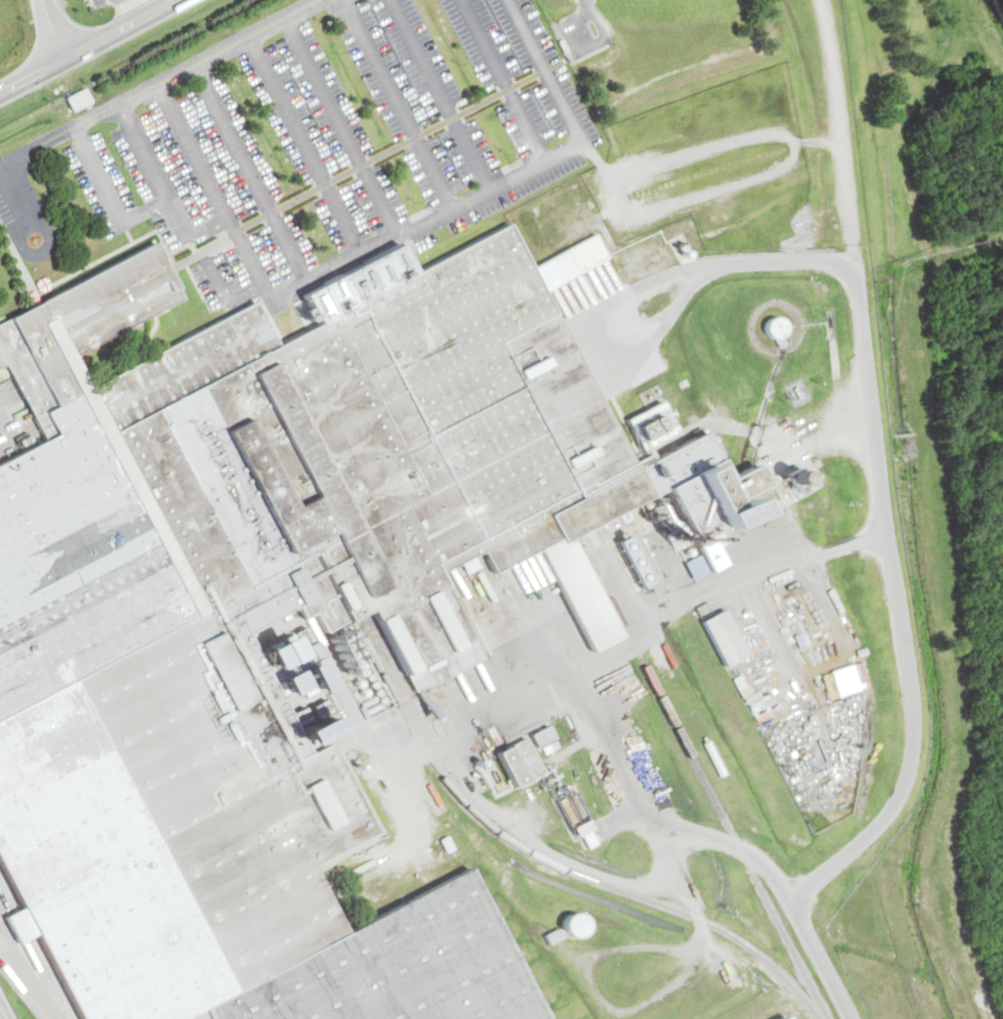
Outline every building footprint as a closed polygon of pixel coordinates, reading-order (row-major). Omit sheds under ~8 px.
[(72,102),(82,115),(100,100),(90,88),(72,102)] [(557,860),(348,918),(335,869),(434,807),(330,797),(305,706),(316,699),(279,640),(374,614),(427,699),(497,655),(437,558),(554,569),(606,651),(627,645),(598,543),(732,459),(725,434),(656,453),(524,241),(148,345),(144,330),(198,296),(161,236),(0,336),(0,377),(59,472),(0,488),(0,874),(91,1018),(601,1018),(557,860)] [(777,343),(796,333),(787,317),(768,327),(777,343)] [(734,668),(757,658),(737,613),(709,626),(721,653),(727,651),(734,668)] [(341,678),(376,680),(377,637),(342,636),(341,678)] [(380,732),(372,718),(335,738),(342,752),(380,732)] [(563,742),(558,729),(540,737),(545,749),(563,742)]
